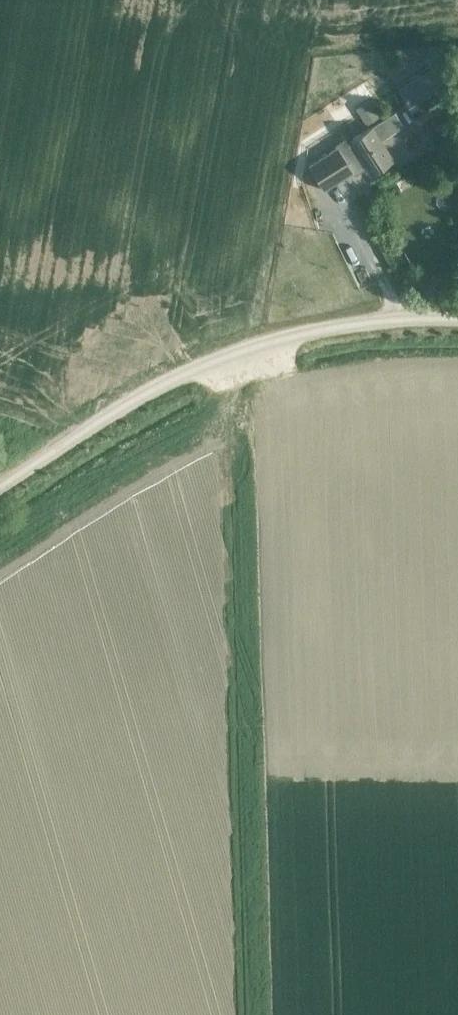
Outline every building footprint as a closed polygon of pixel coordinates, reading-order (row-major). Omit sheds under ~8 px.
[(399,88),(415,113),(425,106),(428,111),(457,92),(457,91),(439,62),(399,88)] [(336,147),(307,166),(323,190),(352,171),(354,174),(365,167),(370,174),(393,160),(380,140),(402,125),(394,112),(371,126),(348,140),(347,137),(335,145),(336,147)]
